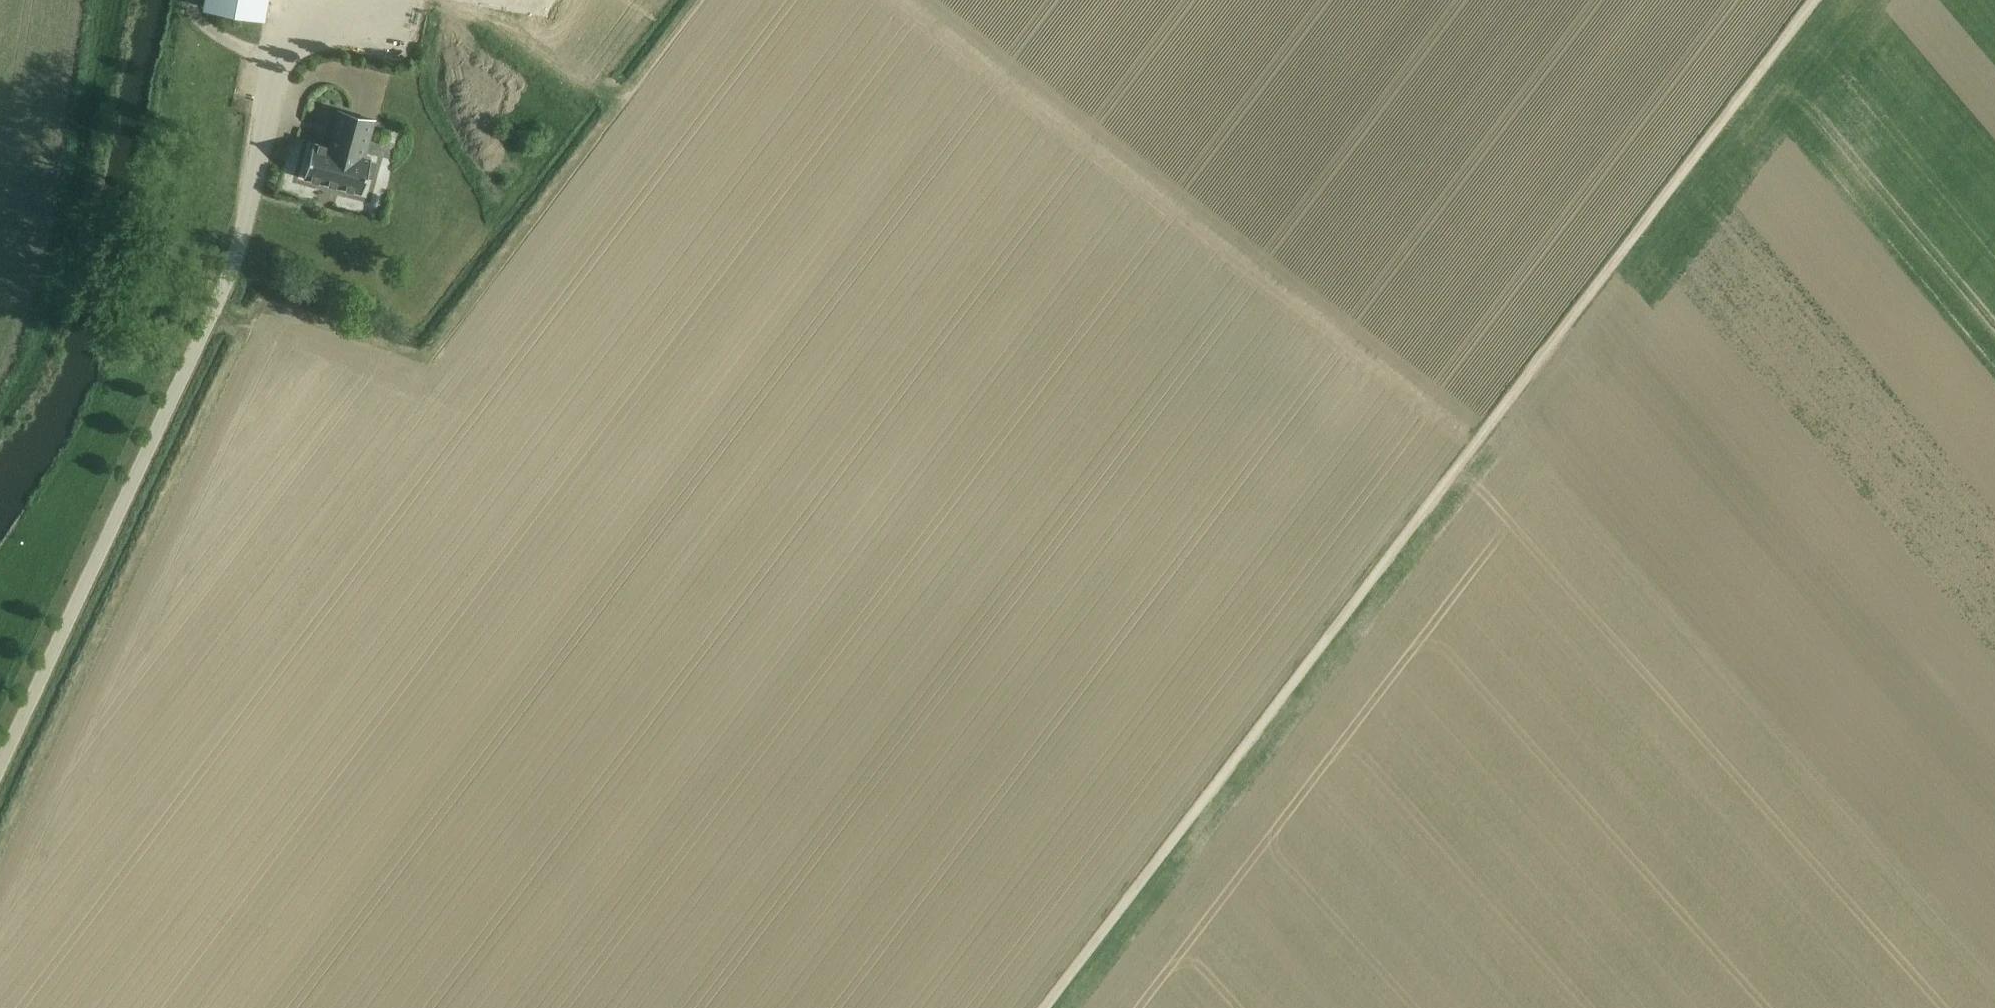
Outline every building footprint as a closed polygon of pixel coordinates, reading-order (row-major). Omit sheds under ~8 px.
[(202,7),(264,18),(267,0),(204,0),(202,7)] [(313,141),(304,179),(360,194),(365,175),(373,177),(377,162),(369,160),(370,156),(365,154),(374,119),(337,109),(327,145),(313,141)]
